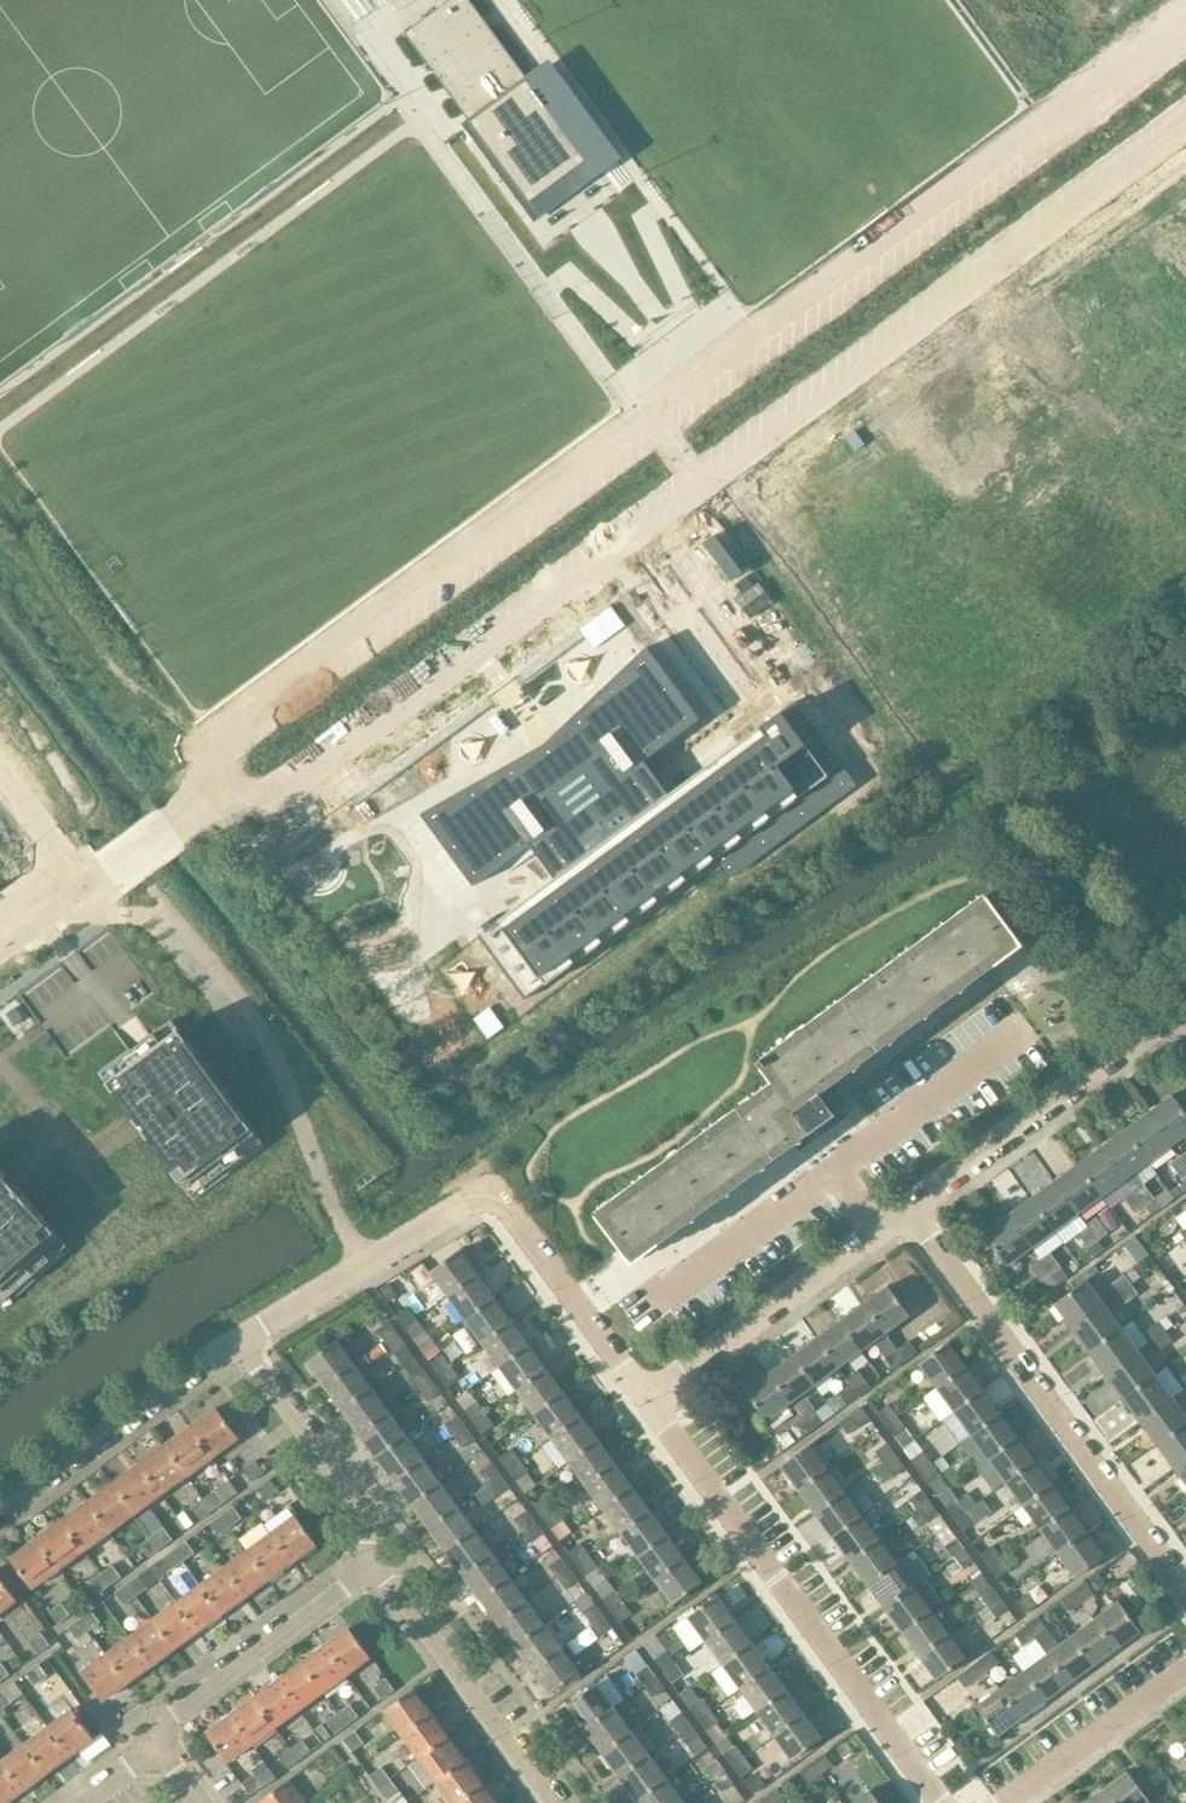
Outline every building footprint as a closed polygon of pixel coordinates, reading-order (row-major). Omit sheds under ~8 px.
[(353,13),(368,2),(367,0),(343,0),(353,13)] [(406,36),(532,205),(590,161),(469,0),(453,0),(406,36)] [(611,607),(580,630),(594,649),(625,626),(611,607)] [(525,745),(416,808),(468,878),(524,837),(551,873),(474,930),(519,992),(709,852),(723,872),(849,779),(789,697),(663,790),(636,754),(692,713),(641,643),(548,728),(556,738),(532,755),(525,745)] [(1017,938),(986,897),(764,1061),(762,1057),(756,1061),(774,1085),(598,1214),(629,1255),(804,1126),(809,1133),(842,1108),(822,1081),(1017,938)] [(15,1007),(7,1014),(16,1025),(24,1019),(15,1007)] [(490,1008),(474,1019),(488,1039),(504,1027),(490,1008)] [(171,1020),(99,1073),(193,1202),(266,1147),(171,1020)] [(1148,1114),(1171,1145),(1185,1134),(1185,1115),(1172,1096),(1148,1114)] [(1148,1114),(1125,1131),(1148,1162),(1171,1145),(1148,1114)] [(1125,1131),(1101,1148),(1124,1179),(1133,1191),(1134,1191),(1144,1183),(1156,1174),(1148,1162),(1125,1131)] [(1101,1148),(1078,1165),(1101,1196),(1124,1179),(1101,1148)] [(1185,1175),(1185,1163),(1181,1156),(1171,1163),(1182,1178),(1185,1175)] [(1078,1165),(1055,1182),(1078,1214),(1101,1196),(1078,1165)] [(5,1310),(72,1249),(8,1178),(0,1169),(0,1304),(5,1310)] [(1055,1182),(1031,1199),(1054,1231),(1078,1214),(1055,1182)] [(1144,1183),(1134,1191),(1145,1206),(1152,1215),(1162,1208),(1155,1198),(1144,1183)] [(1175,1198),(1167,1188),(1155,1198),(1162,1208),(1175,1198)] [(1133,1191),(1124,1198),(1136,1213),(1145,1206),(1134,1191),(1133,1191)] [(1031,1199),(1008,1217),(1031,1248),(1054,1231),(1031,1199)] [(1008,1217),(984,1234),(1007,1265),(1031,1248),(1008,1217)] [(1087,1225),(1098,1241),(1108,1234),(1096,1218),(1087,1225)] [(1089,1248),(1098,1241),(1087,1225),(1077,1232),(1089,1248)] [(1181,1233),(1174,1238),(1178,1244),(1185,1239),(1181,1233)] [(430,1272),(448,1296),(477,1275),(459,1251),(430,1272)] [(1040,1259),(1051,1274),(1061,1267),(1050,1252),(1040,1259)] [(1042,1281),(1051,1274),(1040,1259),(1031,1266),(1042,1281)] [(465,1320),(494,1298),(477,1275),(448,1296),(465,1320)] [(1116,1295),(1131,1284),(1124,1275),(1109,1286),(1116,1295)] [(1072,1327),(1103,1304),(1086,1280),(1054,1303),(1072,1327)] [(388,1283),(382,1287),(391,1300),(398,1295),(388,1283)] [(1138,1294),(1131,1284),(1116,1295),(1123,1304),(1138,1294)] [(863,1304),(884,1332),(908,1314),(887,1286),(863,1304)] [(482,1343),(512,1322),(494,1298),(465,1320),(482,1343)] [(884,1332),(863,1304),(839,1321),(860,1349),(884,1332)] [(1089,1351),(1120,1328),(1103,1304),(1072,1327),(1089,1351)] [(397,1315),(406,1327),(417,1319),(409,1307),(397,1315)] [(417,1319),(406,1327),(414,1339),(426,1330),(417,1319)] [(389,1321),(377,1329),(386,1341),(397,1332),(389,1321)] [(860,1349),(839,1321),(816,1338),(837,1367),(860,1349)] [(1150,1342),(1165,1331),(1159,1321),(1143,1332),(1150,1342)] [(500,1367),(529,1346),(512,1322),(482,1343),(500,1367)] [(1106,1374),(1138,1351),(1120,1328),(1089,1351),(1106,1374)] [(1172,1341),(1165,1331),(1150,1342),(1157,1352),(1172,1341)] [(397,1332),(386,1341),(395,1353),(403,1365),(415,1356),(406,1344),(397,1332)] [(837,1367),(816,1338),(792,1355),(813,1384),(837,1367)] [(324,1385),(353,1365),(335,1340),(307,1361),(324,1385)] [(896,1349),(904,1360),(915,1352),(907,1340),(896,1349)] [(429,1360),(441,1351),(434,1342),(423,1351),(429,1360)] [(935,1387),(964,1366),(946,1342),(918,1363),(935,1387)] [(386,1352),(381,1344),(365,1356),(370,1363),(386,1352)] [(517,1390),(546,1369),(529,1346),(500,1367),(517,1390)] [(892,1369),(904,1360),(896,1349),(883,1358),(892,1369)] [(1123,1397),(1155,1374),(1138,1351),(1106,1374),(1123,1397)] [(443,1354),(431,1362),(440,1374),(452,1366),(443,1354)] [(813,1384),(792,1355),(769,1373),(790,1401),(813,1384)] [(415,1356),(403,1365),(412,1376),(420,1388),(432,1379),(424,1368),(415,1356)] [(353,1365),(324,1385),(342,1409),(370,1388),(353,1365)] [(452,1366),(440,1374),(448,1386),(460,1377),(452,1366)] [(953,1411),(981,1390),(964,1366),(935,1387),(953,1411)] [(534,1414),(563,1393),(546,1369),(517,1390),(534,1414)] [(856,1370),(845,1378),(857,1395),(868,1387),(856,1370)] [(766,1419),(790,1401),(769,1373),(745,1390),(766,1419)] [(1155,1374),(1123,1397),(1140,1421),(1172,1398),(1155,1374)] [(1185,1388),(1185,1374),(1177,1381),(1184,1390),(1185,1388)] [(836,1392),(825,1400),(834,1412),(845,1404),(857,1395),(845,1378),(844,1378),(848,1384),(836,1392)] [(432,1379),(420,1388),(429,1400),(441,1391),(432,1379)] [(370,1388),(342,1409),(359,1433),(387,1412),(370,1388)] [(970,1434),(999,1413),(981,1390),(953,1411),(970,1434)] [(551,1438),(581,1416),(563,1393),(534,1414),(551,1438)] [(1185,1423),(1185,1417),(1172,1398),(1140,1421),(1158,1444),(1185,1423)] [(466,1410),(474,1422),(486,1413),(477,1401),(466,1410)] [(876,1413),(884,1424),(896,1416),(888,1404),(876,1413)] [(859,1406),(848,1415),(856,1427),(868,1418),(859,1406)] [(190,1427),(211,1456),(237,1437),(216,1408),(190,1427)] [(802,1417),(810,1429),(821,1421),(813,1410),(802,1417)] [(376,1456),(405,1435),(387,1412),(359,1433),(376,1456)] [(486,1413),(474,1422),(483,1433),(495,1425),(486,1413)] [(987,1458),(1016,1437),(999,1413),(970,1434),(987,1458)] [(455,1435),(466,1426),(458,1415),(446,1424),(455,1435)] [(569,1461),(598,1440),(581,1416),(551,1438),(569,1461)] [(896,1416),(884,1424),(893,1436),(905,1428),(896,1416)] [(798,1439),(810,1429),(802,1417),(789,1427),(798,1439)] [(1185,1459),(1185,1423),(1158,1444),(1175,1467),(1185,1459)] [(475,1439),(466,1426),(455,1435),(464,1447),(475,1439)] [(164,1446),(186,1475),(211,1456),(190,1427),(164,1446)] [(788,1431),(778,1438),(785,1448),(795,1441),(788,1431)] [(405,1435),(376,1456),(394,1480),(422,1459),(405,1435)] [(1005,1482),(1033,1460),(1016,1437),(987,1458),(1005,1482)] [(778,1438),(757,1453),(765,1463),(785,1448),(778,1438)] [(586,1485),(615,1464),(598,1440),(569,1461),(586,1485)] [(883,1463),(894,1454),(886,1443),(874,1451),(883,1463)] [(797,1489),(826,1468),(808,1444),(780,1465),(797,1489)] [(139,1465),(160,1494),(186,1475),(164,1446),(139,1465)] [(500,1457),(509,1469),(521,1460),(512,1448),(500,1457)] [(911,1460),(919,1472),(931,1463),(922,1451),(911,1460)] [(903,1466),(894,1454),(883,1463),(891,1475),(903,1466)] [(422,1459),(394,1480),(411,1503),(439,1482),(422,1459)] [(1175,1467),(1185,1483),(1185,1459),(1175,1467)] [(521,1460),(509,1469),(517,1481),(529,1472),(521,1460)] [(1022,1505),(1051,1484),(1033,1460),(1005,1482),(1022,1505)] [(264,1474),(256,1462),(244,1471),(252,1482),(264,1474)] [(493,1463),(481,1471),(489,1482),(501,1474),(493,1463)] [(931,1463),(919,1472),(928,1484),(939,1475),(931,1463)] [(603,1508),(632,1487),(615,1464),(586,1485),(603,1508)] [(113,1483),(135,1513),(160,1494),(139,1465),(113,1483)] [(815,1513),(843,1492),(826,1468),(797,1489),(815,1513)] [(490,1484),(475,1495),(483,1505),(498,1495),(510,1486),(501,1474),(489,1482),(490,1484)] [(279,1494),(271,1482),(259,1490),(267,1502),(279,1494)] [(428,1527),(457,1506),(439,1482),(411,1503),(428,1527)] [(135,1513),(113,1483),(88,1502),(109,1531),(135,1513)] [(1039,1529),(1068,1508),(1051,1484),(1022,1505),(1039,1529)] [(620,1532),(650,1511),(632,1487),(603,1508),(620,1532)] [(203,1499),(212,1511),(224,1502),(216,1490),(203,1499)] [(917,1510),(929,1501),(921,1490),(909,1498),(917,1510)] [(832,1536),(860,1515),(843,1492),(815,1513),(832,1536)] [(535,1504),(543,1516),(555,1507),(547,1496),(535,1504)] [(201,1519),(212,1511),(203,1499),(192,1507),(201,1519)] [(945,1507),(954,1519),(965,1510),(957,1499),(945,1507)] [(938,1513),(929,1501),(917,1510),(926,1522),(938,1513)] [(62,1521),(84,1550),(109,1531),(88,1502),(62,1521)] [(445,1550),(474,1530),(457,1506),(428,1527),(445,1550)] [(555,1507),(543,1516),(552,1528),(564,1519),(555,1507)] [(234,1508),(222,1516),(231,1528),(243,1520),(234,1508)] [(1057,1552),(1085,1531),(1068,1508),(1039,1529),(1057,1552)] [(523,1529),(535,1521),(527,1510),(516,1519),(523,1529)] [(965,1510),(954,1519),(962,1531),(974,1522),(965,1510)] [(638,1556),(667,1534),(650,1511),(620,1532),(638,1556)] [(178,1516),(187,1529),(193,1525),(184,1512),(178,1516)] [(271,1533),(292,1562),(316,1544),(295,1515),(271,1533)] [(849,1560),(878,1539),(860,1515),(832,1536),(849,1560)] [(231,1528),(222,1516),(210,1525),(219,1537),(231,1528)] [(37,1539),(58,1569),(84,1550),(62,1521),(37,1539)] [(544,1533),(535,1521),(523,1529),(533,1542),(544,1533)] [(152,1536),(161,1548),(173,1539),(164,1527),(152,1536)] [(463,1574),(491,1553),(474,1530),(445,1550),(463,1574)] [(1103,1556),(1085,1531),(1057,1552),(1075,1577),(1103,1556)] [(247,1550),(268,1579),(292,1562),(271,1533),(247,1550)] [(655,1579),(684,1558),(667,1534),(638,1556),(655,1579)] [(149,1556),(161,1548),(152,1536),(140,1544),(149,1556)] [(952,1557),(963,1548),(955,1537),(943,1546),(952,1557)] [(32,1588),(58,1569),(37,1539),(11,1559),(32,1588)] [(866,1583),(895,1562),(878,1539),(849,1560),(866,1583)] [(186,1542),(175,1551),(183,1562),(195,1554),(186,1542)] [(569,1552),(578,1563),(589,1555),(581,1543),(569,1552)] [(980,1555),(988,1566),(1000,1558),(992,1546),(980,1555)] [(972,1561),(963,1548),(952,1557),(961,1569),(972,1561)] [(224,1568),(245,1597),(268,1579),(247,1550),(224,1568)] [(183,1562),(175,1551),(163,1559),(171,1571),(183,1562)] [(480,1597),(508,1577),(491,1553),(463,1574),(480,1597)] [(589,1555),(578,1563),(587,1575),(598,1567),(589,1555)] [(558,1577),(570,1568),(562,1557),(550,1566),(558,1577)] [(684,1558),(655,1579),(673,1603),(702,1582),(684,1558)] [(1000,1558),(988,1566),(997,1578),(1009,1569),(1000,1558)] [(884,1607),(912,1586),(895,1562),(866,1583),(884,1607)] [(100,1573),(109,1585),(121,1576),(112,1564),(100,1573)] [(200,1585),(221,1614),(245,1597),(224,1568),(200,1585)] [(579,1581),(570,1568),(558,1577),(567,1589),(579,1581)] [(97,1593),(109,1585),(100,1573),(89,1581),(97,1593)] [(139,1576),(127,1585),(136,1596),(147,1588),(139,1576)] [(508,1577),(480,1597),(497,1621),(526,1600),(508,1577)] [(1132,1577),(1120,1586),(1136,1609),(1148,1600),(1132,1577)] [(16,1600),(0,1578),(0,1611),(16,1600)] [(912,1586),(884,1607),(901,1630),(929,1609),(940,1601),(923,1578),(912,1586)] [(1084,1582),(1072,1590),(1081,1602),(1093,1593),(1084,1582)] [(1116,1583),(1109,1588),(1119,1601),(1126,1596),(1116,1583)] [(136,1596),(127,1585),(115,1593),(124,1605),(136,1596)] [(176,1602),(197,1631),(221,1614),(200,1585),(176,1602)] [(986,1604),(998,1596),(990,1585),(978,1593),(986,1604)] [(1081,1602),(1072,1590),(1061,1599),(1069,1611),(1081,1602)] [(604,1599),(612,1610),(624,1602),(616,1591),(604,1599)] [(1024,1614),(1035,1605),(1027,1594),(1015,1602),(1024,1614)] [(706,1640),(734,1619),(716,1595),(688,1616),(706,1640)] [(1007,1608),(998,1596),(986,1604),(995,1617),(1007,1608)] [(515,1645),(543,1624),(526,1600),(497,1621),(515,1645)] [(1093,1619),(1114,1648),(1139,1630),(1117,1601),(1093,1619)] [(49,1610),(57,1622),(69,1613),(61,1602),(49,1610)] [(197,1631),(176,1602),(153,1620),(174,1649),(197,1631)] [(624,1602),(612,1610),(621,1622),(633,1614),(624,1602)] [(592,1624),(604,1615),(596,1605),(585,1613),(592,1624)] [(918,1654),(947,1633),(929,1609),(901,1630),(918,1654)] [(91,1610),(79,1619),(88,1631),(100,1622),(91,1610)] [(613,1628),(604,1615),(592,1624),(593,1625),(602,1637),(613,1628)] [(1037,1616),(1025,1625),(1034,1637),(1046,1628),(1037,1616)] [(79,1619),(68,1627),(76,1639),(78,1638),(84,1646),(94,1639),(88,1631),(79,1619)] [(723,1664),(751,1643),(734,1619),(706,1640),(723,1664)] [(1070,1636),(1091,1665),(1114,1648),(1093,1619),(1070,1636)] [(129,1637),(150,1666),(174,1649),(153,1620),(129,1637)] [(532,1668),(560,1647),(543,1624),(515,1645),(532,1668)] [(593,1625),(577,1638),(585,1649),(602,1637),(593,1625)] [(1034,1637),(1025,1625),(1013,1633),(1022,1645),(1034,1637)] [(68,1627),(55,1636),(64,1648),(76,1639),(68,1627)] [(325,1646),(346,1675),(370,1657),(349,1628),(325,1646)] [(42,1633),(30,1642),(39,1654),(50,1645),(42,1633)] [(964,1657),(947,1633),(918,1654),(936,1678),(964,1657)] [(1046,1654),(1067,1682),(1091,1665),(1070,1636),(1046,1654)] [(105,1654),(127,1683),(150,1666),(129,1637),(105,1654)] [(1035,1639),(1011,1656),(1022,1671),(1044,1700),(1067,1682),(1046,1654),(1035,1639)] [(740,1687),(769,1667),(751,1643),(723,1664),(740,1687)] [(301,1663),(322,1692),(346,1675),(325,1646),(301,1663)] [(578,1671),(560,1647),(532,1668),(550,1692),(578,1671)] [(655,1659),(664,1671),(676,1662),(667,1650),(655,1659)] [(990,1651),(978,1660),(986,1671),(998,1663),(990,1651)] [(102,1701),(127,1683),(105,1654),(81,1672),(102,1701)] [(986,1671),(978,1660),(955,1676),(964,1688),(986,1671)] [(676,1662),(664,1671),(672,1682),(684,1673),(676,1662)] [(10,1675),(2,1663),(0,1664),(0,1682),(10,1675)] [(278,1681),(299,1710),(322,1692),(301,1663),(278,1681)] [(40,1664),(28,1673),(37,1685),(49,1676),(40,1664)] [(644,1684),(656,1676),(647,1664),(636,1673),(644,1684)] [(757,1711),(786,1690),(769,1667),(740,1687),(757,1711)] [(999,1688),(1020,1717),(1044,1700),(1022,1671),(999,1688)] [(665,1688),(656,1676),(644,1684),(653,1696),(665,1688)] [(394,1690),(385,1678),(373,1687),(382,1698),(394,1690)] [(299,1710),(278,1681),(254,1698),(275,1727),(299,1710)] [(585,1728),(614,1707),(596,1683),(567,1704),(585,1728)] [(402,1733),(430,1713),(412,1688),(384,1709),(402,1733)] [(996,1735),(1020,1717),(999,1688),(975,1706),(996,1735)] [(775,1735),(803,1714),(786,1690),(757,1711),(775,1735)] [(0,1694),(0,1712),(13,1702),(4,1691),(0,1694)] [(690,1706),(698,1718),(710,1709),(701,1697),(690,1706)] [(275,1727),(254,1698),(230,1715),(251,1744),(275,1727)] [(337,1713),(346,1725),(358,1716),(349,1704),(337,1713)] [(602,1752),(631,1730),(614,1707),(585,1728),(602,1752)] [(710,1709),(698,1718),(707,1729),(718,1721),(710,1709)] [(70,1710),(46,1727),(68,1756),(92,1739),(70,1710)] [(679,1732),(691,1723),(682,1711),(670,1720),(679,1732)] [(334,1733),(346,1725),(337,1713),(326,1721),(334,1733)] [(447,1736),(430,1713),(402,1733),(419,1757),(447,1736)] [(821,1738),(803,1714),(775,1735),(792,1759),(821,1738)] [(227,1762),(251,1744),(230,1715),(206,1733),(227,1762)] [(699,1735),(691,1723),(679,1732),(687,1743),(699,1735)] [(46,1727),(23,1745),(44,1773),(68,1756),(46,1727)] [(355,1730),(343,1739),(352,1751),(364,1742),(355,1730)] [(631,1730),(602,1752),(619,1775),(648,1754),(631,1730)] [(419,1757),(436,1781),(465,1760),(447,1736),(419,1757)] [(290,1747),(299,1759),(310,1751),(302,1739),(290,1747)] [(0,1761),(0,1762),(21,1791),(44,1773),(23,1745),(0,1761)] [(724,1753),(733,1765),(745,1757),(736,1745),(724,1753)] [(287,1768),(299,1759),(290,1747),(278,1756),(287,1768)] [(824,1753),(812,1762),(820,1773),(833,1765),(824,1753)] [(637,1799),(666,1778),(648,1754),(619,1775),(637,1799)] [(745,1757),(733,1765),(741,1777),(753,1768),(745,1757)] [(713,1779),(725,1770),(716,1759),(705,1767),(713,1779)] [(465,1760),(436,1781),(453,1802),(455,1802),(482,1783),(465,1760)] [(264,1761),(252,1770),(264,1786),(276,1777),(264,1761)] [(0,1762),(0,1802),(4,1802),(21,1791),(0,1762)] [(820,1773),(812,1762),(801,1770),(809,1782),(820,1773)] [(370,1775),(378,1787),(390,1778),(382,1767),(370,1775)] [(734,1782),(725,1770),(713,1779),(722,1791),(734,1782)] [(1113,1802),(1143,1802),(1148,1800),(1126,1771),(1102,1788),(1113,1802)] [(263,1785),(254,1773),(242,1782),(251,1794),(263,1785)] [(765,1785),(756,1773),(744,1781),(753,1793),(765,1785)] [(1166,1776),(1154,1784),(1163,1796),(1175,1787),(1166,1776)] [(390,1778),(378,1787),(387,1799),(399,1790),(390,1778)] [(683,1801),(666,1778),(637,1799),(640,1802),(680,1802),(683,1801)] [(258,1802),(305,1802),(288,1779),(257,1801),(258,1802)] [(482,1783),(455,1802),(496,1802),(482,1783)] [(765,1796),(770,1802),(780,1802),(785,1799),(777,1788),(765,1796)] [(1082,1802),(1113,1802),(1102,1788),(1082,1802)] [(851,1802),(879,1802),(870,1790),(851,1802)]
